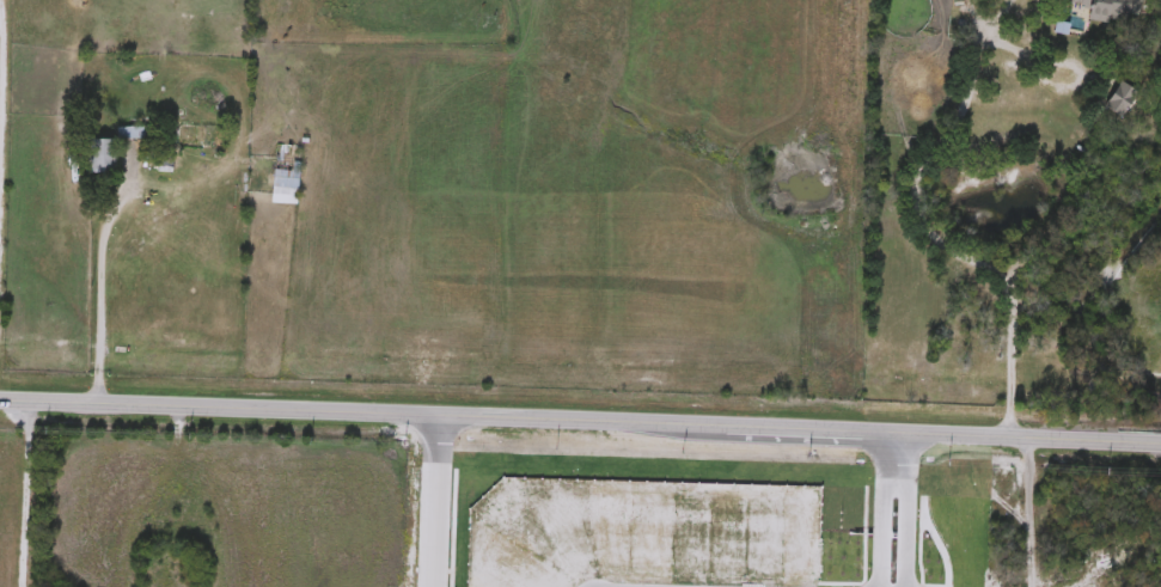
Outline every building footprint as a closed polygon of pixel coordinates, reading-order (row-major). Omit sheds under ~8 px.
[(1073,6),(1074,0),(1139,0),(1135,19),(1112,14),(1110,24),(1089,19),(1090,10),(1073,6)] [(118,140),(118,126),(148,126),(148,140),(118,140)] [(117,140),(117,175),(90,175),(90,140),(117,140)] [(300,195),(274,195),(274,149),(300,149),(300,195)]
